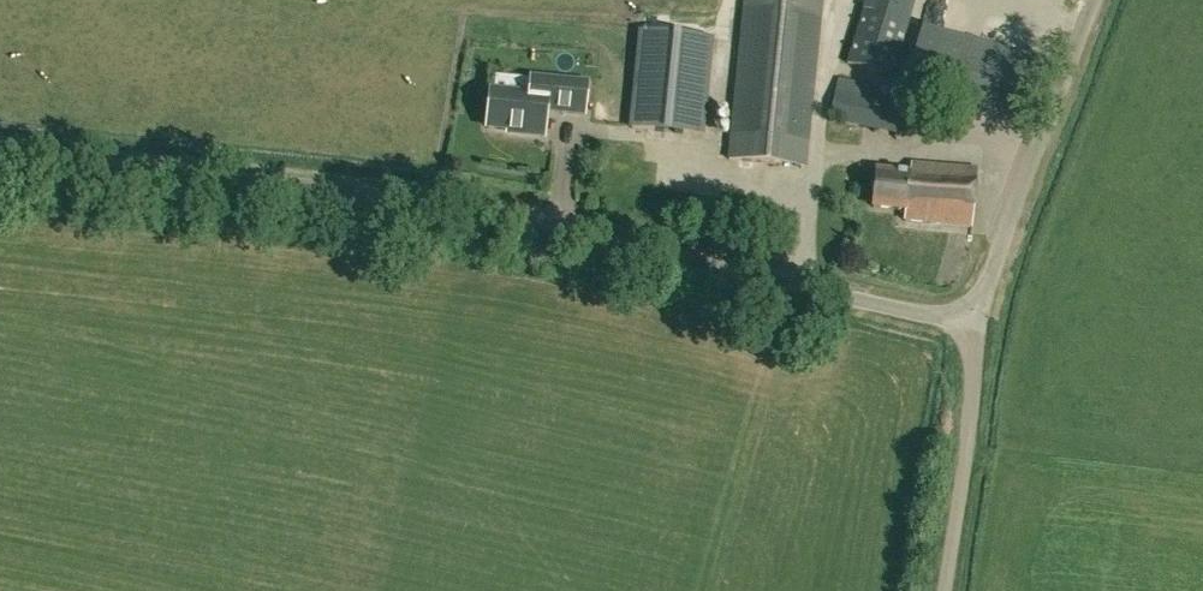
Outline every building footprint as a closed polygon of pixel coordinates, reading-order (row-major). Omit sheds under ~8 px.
[(730,137),(728,158),(805,165),(822,0),(744,0),(730,137)] [(915,0),(865,0),(846,62),(892,76),(915,0)] [(905,83),(1022,118),(1039,59),(923,24),(905,83)] [(702,134),(712,37),(641,30),(631,127),(702,134)] [(583,113),(587,82),(531,76),(529,95),(490,91),(487,126),(521,130),(521,133),(543,135),(546,109),(583,113)] [(925,130),(929,110),(912,106),(912,105),(835,88),(829,119),(905,135),(908,126),(925,130)] [(971,226),(977,168),(911,161),(910,172),(876,168),(872,206),(905,209),(904,219),(971,226)]
